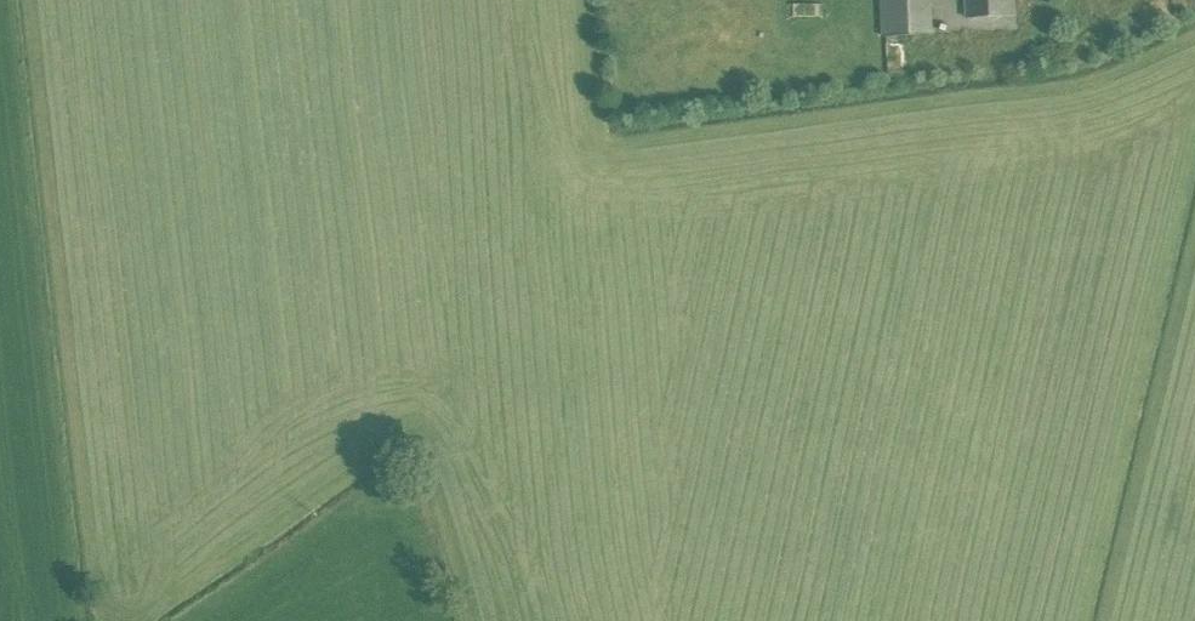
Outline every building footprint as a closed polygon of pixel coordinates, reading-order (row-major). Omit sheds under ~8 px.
[(884,30),(931,28),(931,0),(883,0),(884,30)] [(967,15),(1011,14),(1011,0),(966,0),(967,15)]
